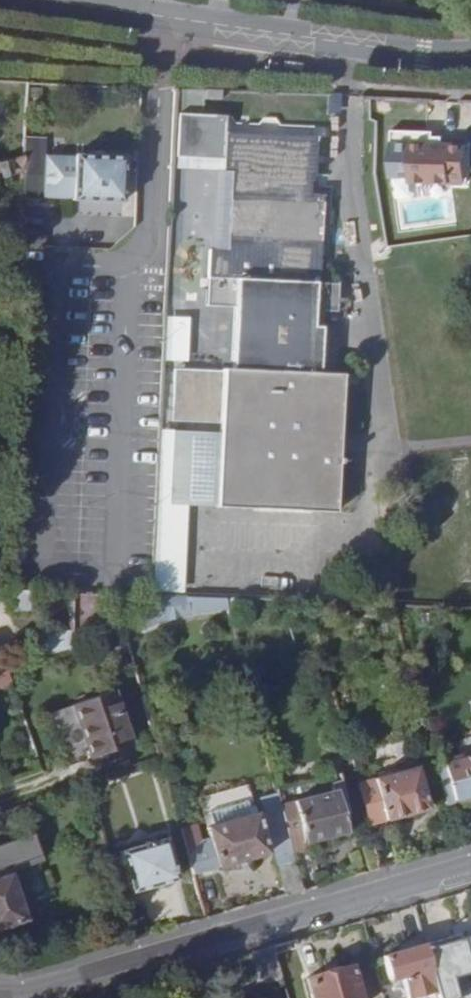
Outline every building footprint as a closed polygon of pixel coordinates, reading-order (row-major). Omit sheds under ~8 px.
[(220,91),(202,91),(202,100),(220,100),(220,91)] [(235,370),(225,370),(177,370),(175,421),(222,423),(222,433),(219,507),(339,512),(344,375),(322,374),(324,312),(339,312),(339,284),(326,283),(329,195),(315,195),(306,195),(307,171),(315,172),(318,172),(319,130),(223,128),(221,168),(230,169),(227,250),(211,250),(211,278),(238,279),(235,370)] [(440,143),(430,142),(410,142),(409,150),(408,178),(408,182),(463,183),(464,143),(440,143)] [(408,178),(409,150),(401,150),(399,178),(408,178)] [(22,171),(21,197),(72,199),(72,202),(122,203),(124,157),(74,155),(74,158),(22,157),(22,158),(22,171)] [(0,164),(0,177),(22,171),(22,158),(0,164)] [(315,195),(315,172),(307,171),(306,195),(315,195)] [(219,507),(222,433),(177,432),(175,504),(219,507)] [(73,594),(57,593),(55,632),(40,632),(38,660),(71,649),(73,594)] [(71,649),(89,642),(92,595),(72,593),(73,594),(71,649)] [(191,598),(156,597),(155,619),(155,624),(194,615),(191,598)] [(112,691),(73,704),(82,725),(88,724),(99,754),(131,743),(112,691)] [(73,704),(54,711),(72,763),(99,754),(88,724),(82,725),(73,704)] [(436,769),(446,806),(470,798),(470,759),(436,769)] [(417,769),(359,786),(369,827),(427,811),(417,769)] [(249,780),(173,802),(193,876),(269,855),(260,824),(249,780)] [(336,792),(345,790),(343,784),(334,786),(336,792)] [(317,790),(281,801),(294,857),(310,852),(309,846),(348,835),(343,818),(336,792),(334,786),(331,787),(333,793),(319,798),(317,790)] [(353,815),(345,790),(336,792),(343,818),(353,815)] [(281,801),(279,795),(261,800),(288,898),(303,893),(294,857),(281,801)] [(26,922),(9,875),(38,865),(26,834),(0,844),(0,931),(26,922)] [(165,842),(122,855),(133,893),(176,881),(165,842)] [(425,947),(432,970),(435,984),(470,974),(470,937),(463,939),(462,936),(425,947)] [(432,970),(425,947),(385,958),(390,981),(405,977),(410,994),(436,988),(435,984),(432,970)] [(313,997),(359,997),(351,968),(308,979),(313,997)]
